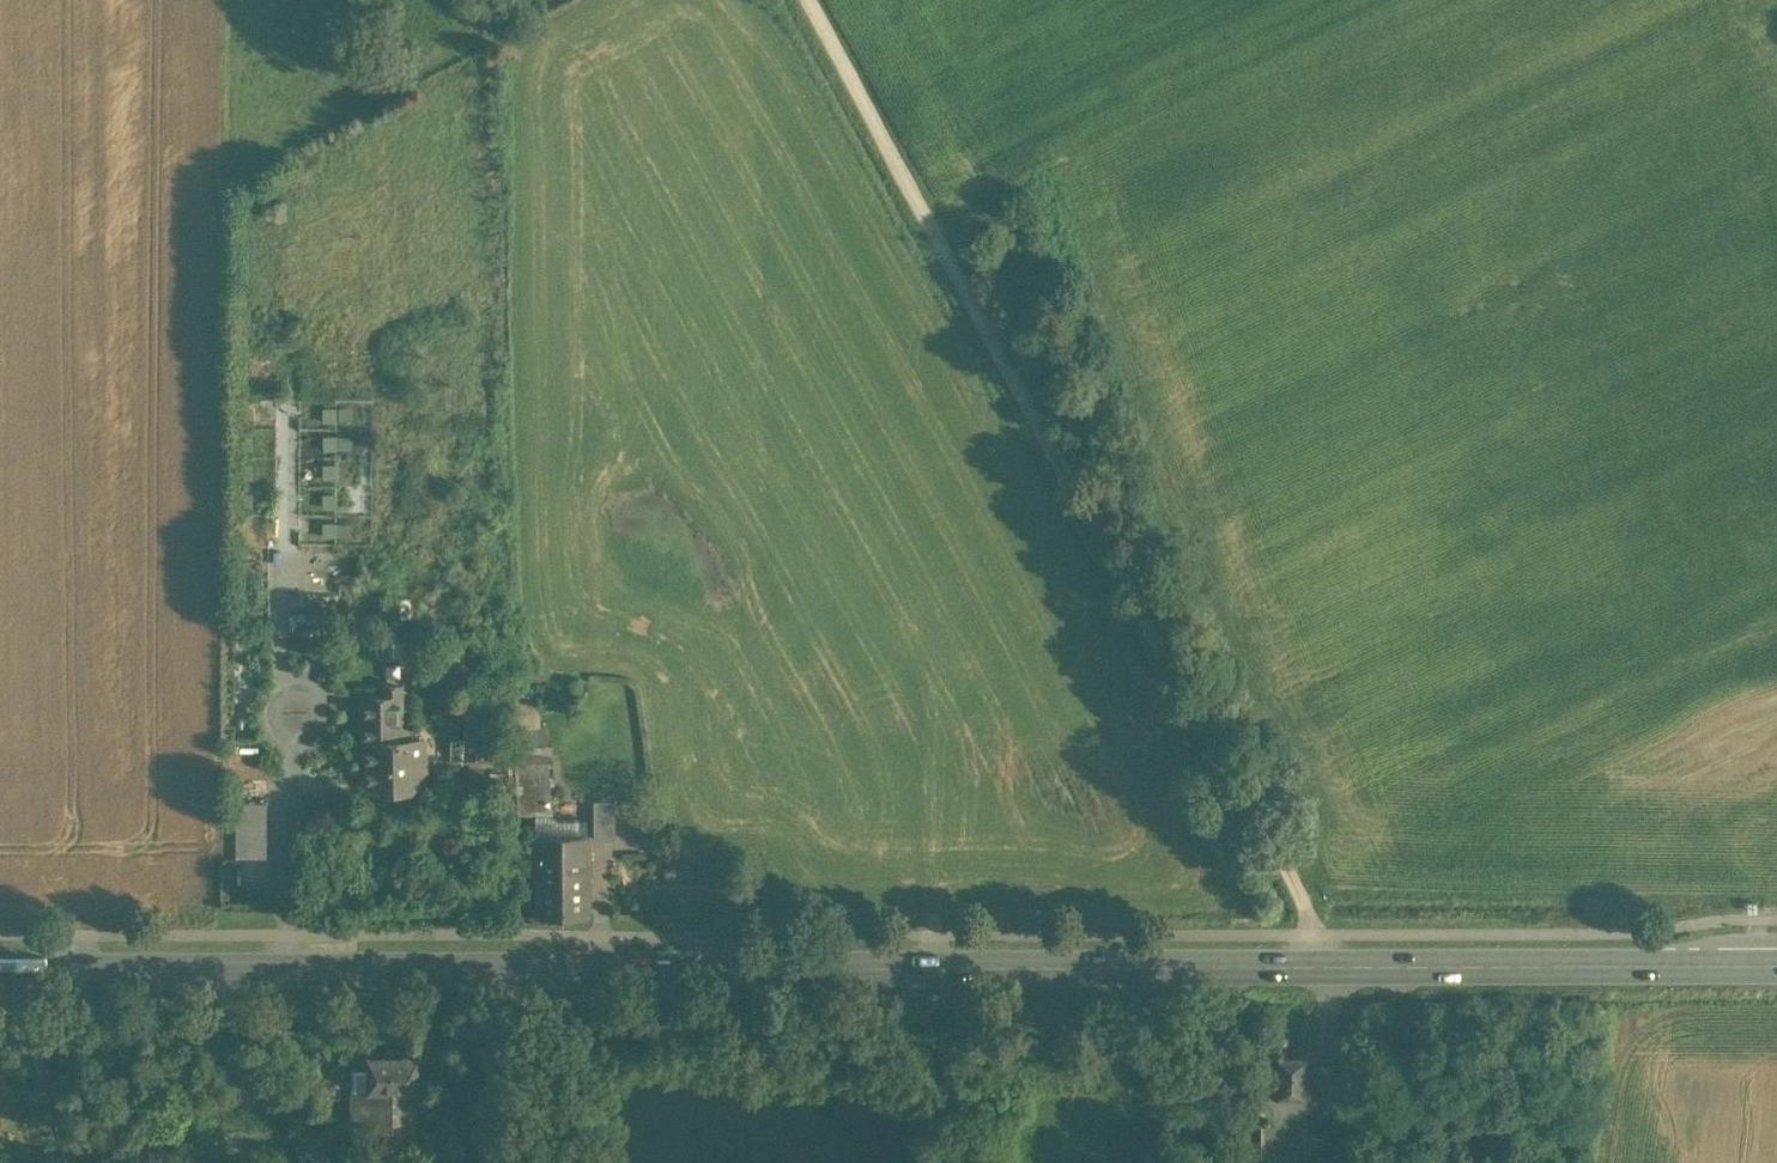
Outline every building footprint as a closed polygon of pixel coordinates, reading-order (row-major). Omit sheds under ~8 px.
[(324,448),(354,447),(352,405),(323,406),(324,448)] [(301,519),(301,534),(323,533),(322,518),(301,519)] [(353,533),(353,520),(325,520),(325,533),(353,533)] [(403,739),(403,685),(385,685),(385,696),(362,696),(362,742),(367,742),(367,765),(363,770),(363,778),(368,783),(391,783),(396,788),(412,788),(417,783),(423,783),(423,774),(428,769),(427,752),(423,748),(423,739),(403,739)] [(495,689),(466,689),(466,739),(452,740),(452,759),(495,759),(495,689)] [(547,725),(516,727),(517,746),(516,746),(520,814),(536,813),(553,812),(550,760),(549,760),(547,725)] [(267,801),(238,801),(238,840),(267,840),(267,801)] [(614,801),(597,801),(597,835),(615,835),(614,801)] [(589,819),(559,819),(553,813),(553,812),(536,813),(536,836),(539,836),(539,917),(590,917),(590,834),(589,834),(589,819)] [(267,840),(238,840),(238,856),(267,856),(267,840)] [(1275,1041),(1253,1040),(1253,1053),(1275,1053),(1275,1041)] [(417,1051),(370,1050),(370,1068),(355,1068),(355,1125),(380,1125),(380,1146),(415,1146),(415,1136),(416,1136),(416,1127),(415,1127),(415,1093),(417,1093),(417,1051)] [(1313,1054),(1274,1054),(1274,1093),(1265,1093),(1264,1147),(1305,1149),(1305,1107),(1312,1107),(1313,1054)] [(470,1099),(439,1100),(439,1135),(471,1135),(470,1099)]
